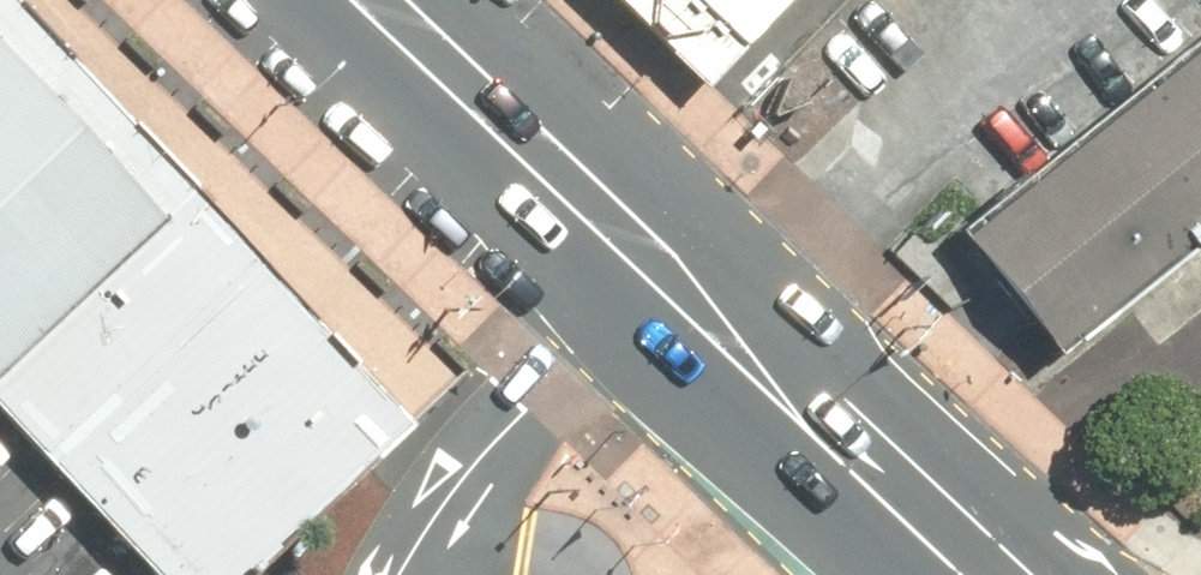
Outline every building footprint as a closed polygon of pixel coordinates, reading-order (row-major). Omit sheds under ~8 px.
[(705,48),(752,0),(656,0),(705,48)] [(168,574),(256,574),(415,421),(0,6),(0,399),(168,574)] [(931,234),(1018,344),(1200,201),(1200,23),(984,193),(931,234)]
